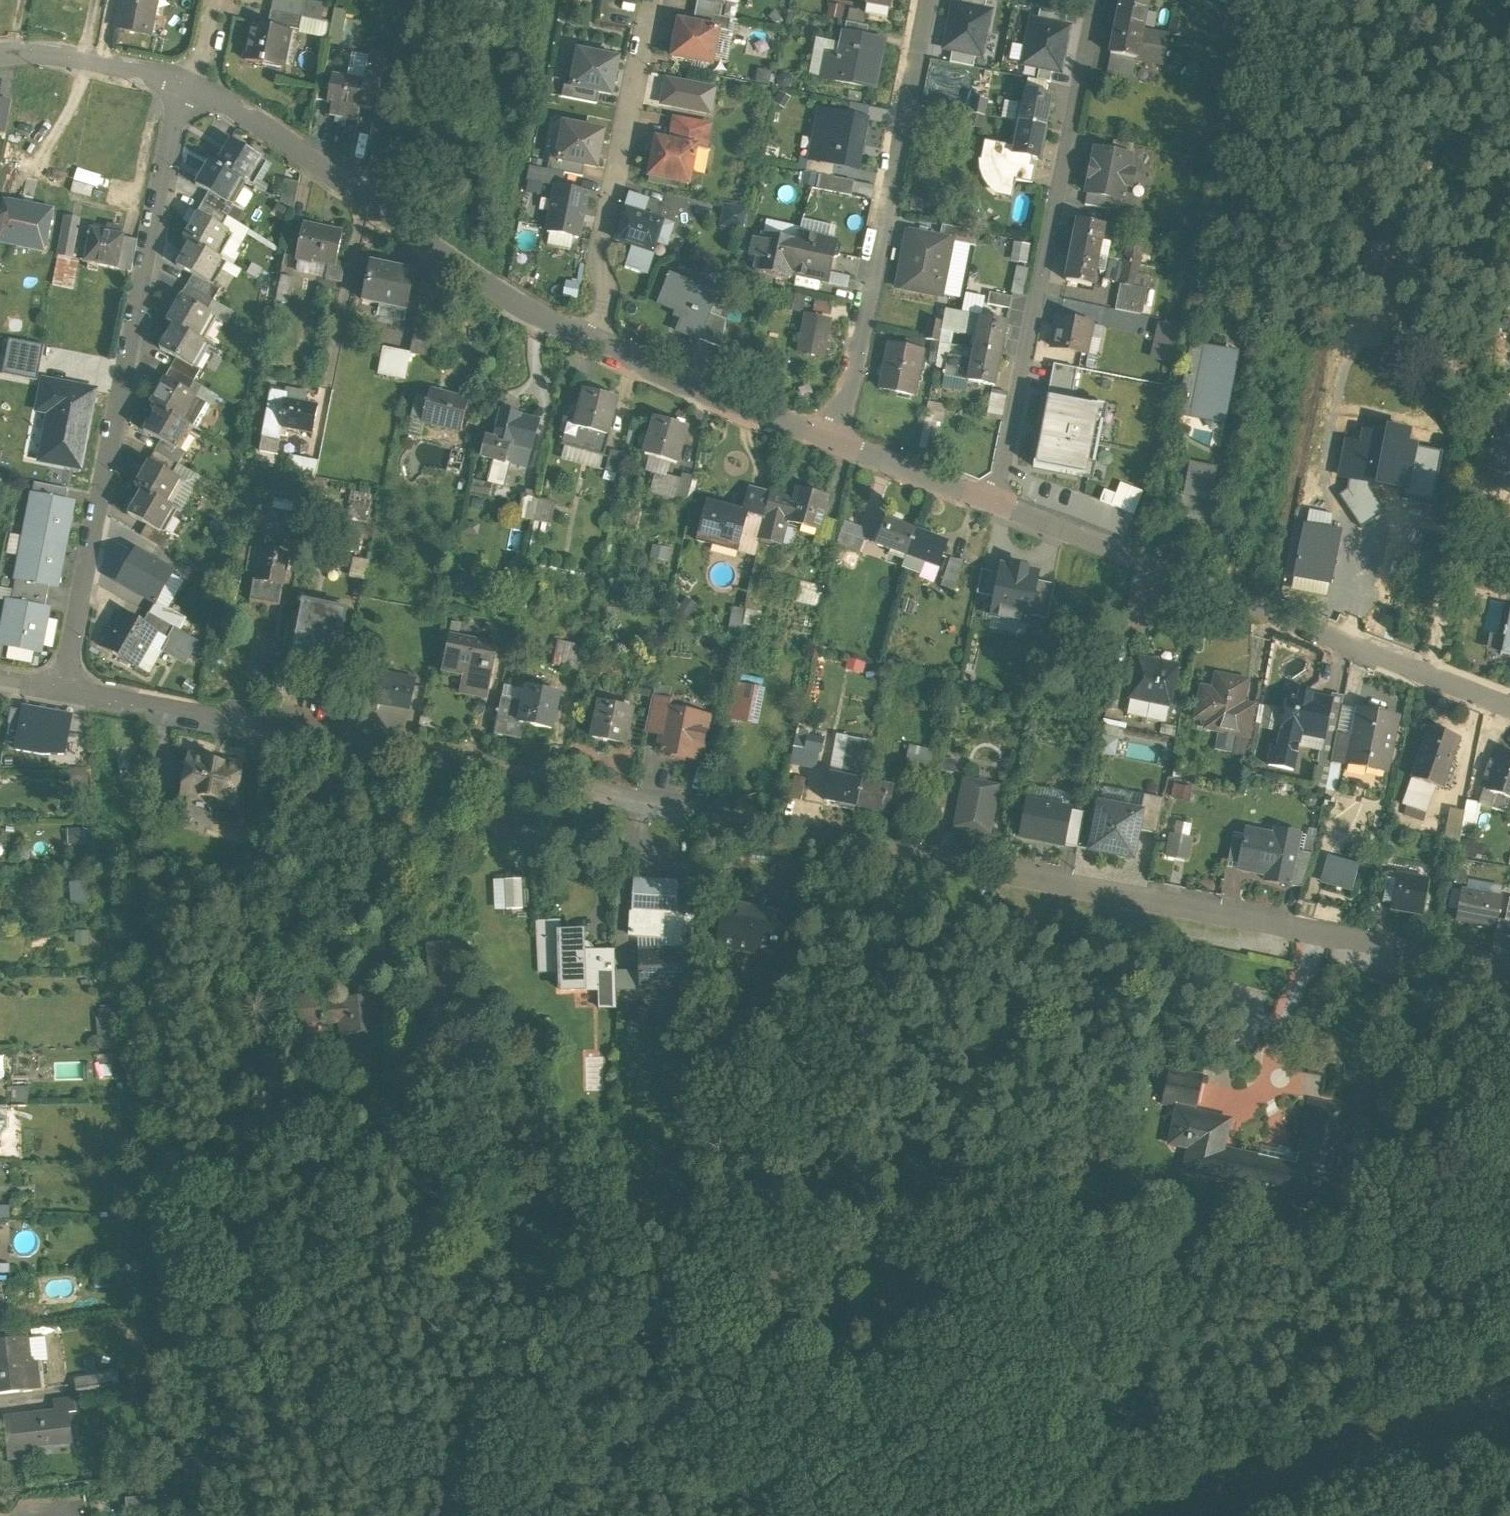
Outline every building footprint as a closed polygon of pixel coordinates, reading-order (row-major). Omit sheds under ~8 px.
[(116,28),(150,35),(157,0),(121,0),(116,28)] [(308,0),(274,0),(272,10),(277,12),(302,16),(321,20),(325,3),(308,0)] [(723,5),(697,0),(695,12),(721,17),(723,5)] [(961,6),(985,11),(987,0),(962,0),(961,6)] [(1117,24),(1142,29),(1148,0),(1122,0),(1117,24)] [(991,12),(985,11),(961,6),(953,5),(945,49),(951,50),(976,55),(982,56),(991,12)] [(346,17),(348,9),(336,7),(329,41),(358,47),(363,20),(346,17)] [(1039,9),(1037,21),(1062,26),(1064,14),(1039,9)] [(1188,14),(1174,11),(1169,34),(1183,37),(1188,14)] [(302,16),(277,12),(275,23),(291,27),(291,28),(299,30),(302,16)] [(721,17),(695,12),(693,24),(718,29),(718,30),(728,32),(730,19),(721,17)] [(1062,26),(1037,21),(1033,20),(1023,64),(1030,65),(1052,70),(1061,72),(1070,28),(1062,26)] [(693,24),(679,21),(672,57),(712,64),(718,30),(718,29),(693,24)] [(274,27),(253,23),(245,60),(264,64),(265,60),(283,64),(291,28),(291,27),(275,23),(274,27)] [(869,27),(846,23),(844,34),(866,39),(869,27)] [(1142,29),(1117,24),(1111,55),(1137,60),(1152,63),(1154,53),(1165,56),(1169,34),(1142,29)] [(866,39),(844,34),(839,57),(828,55),(823,78),(874,89),(883,44),(866,40),(866,39)] [(1183,37),(1169,34),(1165,56),(1164,59),(1178,62),(1183,37)] [(976,55),(951,50),(949,63),(974,67),(976,55)] [(579,51),(572,87),(599,93),(611,95),(618,59),(579,51)] [(1133,78),(1137,60),(1111,55),(1107,73),(1133,78)] [(364,81),(333,75),(328,101),(333,102),(330,115),(336,117),(335,122),(342,123),(343,118),(358,121),(361,107),(376,110),(386,60),(369,56),(364,81)] [(1030,65),(1027,79),(1049,83),(1052,70),(1030,65)] [(1229,70),(1205,66),(1202,82),(1227,85),(1229,70)] [(1025,90),(1045,94),(1049,83),(1027,79),(1025,90)] [(990,84),(973,80),(970,97),(973,98),(973,97),(987,100),(990,84)] [(710,113),(714,89),(667,81),(663,104),(710,113)] [(564,85),(562,97),(597,104),(599,93),(572,87),(564,85)] [(1045,94),(1025,90),(1019,122),(1045,127),(1051,95),(1045,94)] [(987,100),(973,97),(973,98),(970,112),(984,115),(987,100)] [(0,101),(0,131),(6,132),(11,103),(0,101)] [(868,119),(827,111),(817,161),(816,162),(834,166),(856,170),(861,145),(863,145),(868,119)] [(705,124),(680,119),(678,131),(703,136),(705,124)] [(1045,127),(1019,122),(1014,147),(1013,155),(1032,159),(1039,160),(1045,127)] [(558,160),(585,165),(597,167),(603,132),(565,124),(558,160)] [(703,136),(678,131),(676,143),(696,147),(701,147),(703,136)] [(676,143),(657,139),(649,176),(689,184),(696,147),(676,143)] [(262,158),(230,140),(217,164),(241,178),(248,182),(262,158)] [(1014,147),(990,142),(986,163),(992,164),(993,165),(994,170),(995,174),(998,179),(996,190),(1013,193),(1015,180),(1032,184),(1035,167),(1031,166),(1032,159),(1013,155),(1014,147)] [(1131,156),(1095,149),(1093,163),(1091,163),(1088,179),(1089,179),(1087,193),(1122,200),(1125,186),(1131,187),(1134,171),(1128,170),(1131,156)] [(550,158),(547,170),(565,173),(583,177),(585,165),(558,160),(550,158)] [(217,164),(210,160),(196,184),(210,192),(227,202),(228,201),(241,178),(217,164)] [(834,166),(816,162),(817,161),(809,160),(806,172),(819,175),(832,177),(834,166)] [(547,170),(530,166),(527,180),(557,187),(562,187),(565,173),(547,170)] [(832,177),(819,175),(816,189),(851,196),(854,182),(832,177)] [(285,180),(285,183),(280,182),(275,197),(294,208),(299,183),(285,180)] [(562,187),(557,187),(548,234),(579,239),(588,192),(562,187)] [(227,202),(210,192),(204,203),(228,217),(235,205),(228,201),(227,202)] [(1110,198),(1087,193),(1085,205),(1107,209),(1110,198)] [(643,199),(631,195),(616,240),(633,245),(651,252),(652,252),(659,231),(670,234),(673,225),(639,214),(643,199)] [(5,200),(0,222),(0,241),(15,245),(17,236),(46,242),(53,210),(5,200)] [(748,205),(728,202),(727,206),(726,206),(722,225),(743,230),(748,205)] [(228,217),(204,203),(198,213),(222,227),(228,217)] [(222,227),(198,213),(184,237),(191,241),(216,255),(230,231),(222,227)] [(80,219),(66,217),(55,269),(70,272),(77,233),(80,219)] [(1103,225),(1078,220),(1072,250),(1097,255),(1103,225)] [(818,223),(818,235),(833,235),(833,224),(818,223)] [(329,230),(304,224),(296,259),(313,263),(313,260),(329,264),(336,265),(336,264),(343,234),(329,231),(329,230)] [(978,232),(943,225),(940,238),(952,241),(975,246),(978,232)] [(124,235),(92,229),(86,261),(118,267),(124,235)] [(940,238),(908,232),(897,287),(941,296),(952,241),(940,238)] [(797,242),(764,234),(762,241),(754,239),(750,257),(758,259),(755,271),(789,279),(790,273),(797,242)] [(137,238),(124,235),(118,267),(131,270),(137,238)] [(838,244),(799,235),(797,242),(790,273),(826,281),(831,257),(835,258),(840,255),(841,248),(838,244)] [(1143,240),(1129,237),(1125,261),(1139,264),(1143,240)] [(216,255),(191,241),(177,266),(193,275),(208,284),(209,282),(222,259),(216,255)] [(1012,260),(1027,262),(1030,244),(1014,241),(1012,260)] [(651,252),(633,245),(632,248),(631,248),(625,268),(640,273),(640,272),(644,274),(651,252)] [(1097,255),(1072,250),(1066,282),(1091,287),(1094,271),(1105,273),(1108,258),(1097,255)] [(1139,264),(1125,261),(1120,285),(1134,288),(1134,287),(1139,264)] [(336,265),(329,264),(326,280),(342,283),(345,266),(336,264),(336,265)] [(414,273),(371,264),(363,301),(381,305),(381,303),(407,308),(414,273)] [(70,272),(55,269),(52,284),(72,288),(75,273),(70,272)] [(289,302),(295,277),(281,274),(276,299),(289,302)] [(717,293),(670,274),(658,304),(683,314),(676,332),(698,340),(698,339),(708,313),(717,293)] [(208,284),(193,275),(187,285),(213,300),(220,289),(209,282),(208,284)] [(213,300),(187,285),(182,296),(207,310),(213,300)] [(1134,288),(1120,285),(1115,310),(1141,315),(1146,289),(1134,287),(1134,288)] [(1012,297),(990,293),(987,304),(1009,309),(1012,297)] [(207,310),(182,296),(168,320),(175,324),(199,338),(213,314),(207,310)] [(432,305),(421,303),(416,326),(427,328),(432,305)] [(215,315),(228,321),(233,311),(220,304),(215,315)] [(981,317),(945,310),(943,322),(941,330),(976,337),(981,317)] [(726,320),(708,313),(698,339),(721,348),(726,320)] [(830,320),(805,315),(798,353),(823,357),(830,320)] [(1006,322),(981,317),(976,337),(974,349),(1000,354),(1006,322)] [(929,319),(925,339),(939,342),(941,330),(943,322),(929,319)] [(1091,325),(1066,319),(1065,326),(1058,324),(1053,348),(1085,355),(1091,325)] [(199,338),(175,324),(161,348),(177,357),(192,366),(193,365),(206,342),(199,338)] [(437,333),(416,329),(411,354),(432,358),(437,333)] [(3,373),(38,381),(45,347),(10,340),(3,373)] [(939,342),(934,367),(946,369),(948,355),(950,344),(939,342)] [(1178,407),(1222,417),(1236,352),(1192,342),(1178,407)] [(924,351),(889,344),(880,388),(915,395),(924,351)] [(411,354),(384,349),(379,374),(406,379),(411,354)] [(1000,354),(974,349),(972,360),(968,381),(994,386),(1000,354)] [(972,360),(948,355),(946,369),(945,376),(968,381),(972,360)] [(192,366),(177,357),(171,368),(194,381),(201,369),(193,365),(192,366)] [(1078,369),(1054,364),(1048,396),(1071,401),(1078,369)] [(194,381),(171,368),(165,378),(188,391),(194,381)] [(188,391),(165,378),(151,402),(158,407),(183,421),(197,396),(188,391)] [(40,461),(80,469),(96,391),(44,380),(37,411),(50,414),(40,461)] [(288,393),(272,390),(262,437),(279,441),(282,427),(281,426),(286,401),(288,393)] [(469,401),(431,391),(428,400),(423,421),(423,422),(460,432),(469,401)] [(616,400),(585,391),(575,427),(575,428),(607,436),(607,435),(616,400)] [(197,396),(183,421),(190,425),(196,428),(210,405),(210,406),(211,404),(197,396)] [(1096,421),(1098,406),(1071,401),(1048,396),(1047,396),(1034,467),(1084,477),(1087,462),(1095,464),(1103,423),(1096,421)] [(417,397),(412,418),(423,421),(428,400),(417,397)] [(286,401),(281,426),(282,427),(313,433),(318,407),(302,403),(301,404),(286,401)] [(183,421),(158,407),(144,431),(161,440),(176,449),(177,448),(190,425),(183,421)] [(520,415),(502,411),(494,440),(486,438),(481,457),(494,461),(506,464),(506,462),(510,446),(531,451),(538,422),(519,417),(520,415)] [(686,429),(655,419),(644,455),(676,465),(686,429)] [(607,436),(575,428),(575,427),(567,425),(562,446),(603,457),(609,436),(607,435),(607,436)] [(1482,444),(1478,465),(1498,469),(1503,443),(1509,444),(1509,428),(1496,425),(1492,446),(1482,444)] [(1404,492),(1412,449),(1413,441),(1409,440),(1410,431),(1388,427),(1386,436),(1363,432),(1360,444),(1346,442),(1338,480),(1349,482),(1369,485),(1404,492)] [(176,449),(161,440),(155,451),(178,464),(185,452),(177,448),(176,449)] [(1403,497),(1433,503),(1442,454),(1412,449),(1404,492),(1403,497)] [(178,464),(155,451),(149,461),(172,474),(178,464)] [(621,455),(610,452),(605,472),(615,475),(621,455)] [(305,463),(290,460),(285,483),(301,486),(305,463)] [(172,474),(149,461),(135,486),(142,489),(167,504),(181,479),(172,474)] [(506,464),(494,461),(489,484),(504,488),(510,463),(506,462),(506,464)] [(1188,474),(1216,480),(1219,468),(1191,462),(1188,474)] [(318,466),(305,463),(301,486),(313,489),(318,466)] [(680,481),(655,474),(650,492),(675,499),(680,481)] [(680,481),(675,499),(686,503),(693,478),(682,475),(680,481)] [(35,482),(33,495),(67,501),(69,488),(35,482)] [(1384,512),(1369,489),(1369,485),(1349,482),(1348,491),(1339,496),(1361,528),(1384,512)] [(167,504),(142,489),(128,514),(147,525),(160,532),(161,531),(174,508),(167,504)] [(770,495),(748,489),(741,514),(741,515),(747,517),(765,521),(766,517),(770,495)] [(828,498),(797,489),(794,500),(788,522),(802,526),(816,530),(817,530),(819,531),(823,517),(828,498)] [(66,545),(74,503),(67,501),(33,495),(24,537),(66,545)] [(794,500),(770,495),(766,517),(787,522),(788,522),(794,500)] [(1330,519),(1333,501),(1302,496),(1299,514),(1330,519)] [(539,501),(523,498),(518,519),(535,523),(539,501)] [(551,503),(539,501),(535,523),(547,525),(551,503)] [(741,514),(706,504),(696,541),(712,546),(713,539),(739,546),(747,517),(741,515),(741,514)] [(765,521),(747,517),(739,546),(757,551),(758,551),(761,540),(765,521)] [(787,522),(766,517),(765,521),(761,540),(771,543),(781,546),(787,522)] [(817,530),(813,544),(832,549),(838,521),(823,517),(819,531),(817,530)] [(861,549),(866,526),(842,520),(836,543),(861,549)] [(915,532),(885,521),(876,545),(906,557),(915,532)] [(160,532),(147,525),(141,535),(165,548),(171,537),(161,531),(160,532)] [(816,530),(802,526),(800,530),(803,534),(811,537),(815,534),(816,530)] [(1294,580),(1331,588),(1342,535),(1304,527),(1294,580)] [(946,544),(915,532),(906,557),(924,564),(937,568),(946,544)] [(50,585),(58,587),(66,545),(24,537),(17,579),(50,585)] [(757,551),(748,590),(745,609),(756,611),(771,543),(761,540),(758,551),(757,551)] [(251,548),(236,545),(235,554),(249,557),(251,548)] [(262,550),(251,548),(249,557),(246,571),(258,573),(262,550)] [(287,555),(262,550),(258,573),(257,581),(254,580),(250,602),(279,607),(285,571),(287,555)] [(119,582),(155,603),(173,572),(137,551),(119,582)] [(924,564),(906,557),(902,568),(920,575),(924,564)] [(962,563),(950,559),(940,586),(952,590),(962,563)] [(996,597),(992,616),(1027,623),(1029,616),(1035,581),(1037,573),(1026,571),(1027,568),(1014,565),(1013,568),(1002,566),(1000,574),(996,597)] [(996,597),(1000,574),(981,571),(977,594),(996,597)] [(1134,576),(1130,584),(1139,588),(1143,579),(1134,576)] [(14,590),(47,596),(50,585),(17,579),(14,590)] [(1054,585),(1035,581),(1029,616),(1048,620),(1054,585)] [(47,596),(14,590),(12,601),(45,608),(47,596)] [(12,601),(8,601),(0,644),(41,651),(49,608),(45,608),(12,601)] [(347,610),(304,601),(293,657),(336,666),(347,610)] [(185,620),(155,603),(149,613),(168,624),(180,630),(185,620)] [(143,623),(122,610),(101,646),(148,673),(151,668),(167,637),(162,635),(157,632),(158,631),(143,623)] [(1509,611),(1505,629),(1504,628),(1503,637),(1504,638),(1500,655),(1509,657),(1509,611)] [(149,613),(143,623),(158,631),(157,632),(162,635),(168,624),(149,613)] [(180,630),(168,624),(162,635),(167,637),(169,639),(164,649),(187,662),(198,641),(180,630)] [(514,628),(499,625),(495,645),(497,645),(495,651),(509,653),(514,628)] [(495,645),(449,635),(441,673),(467,678),(464,695),(486,699),(495,651),(497,645),(495,645)] [(572,648),(557,644),(552,667),(567,670),(572,648)] [(583,650),(572,648),(567,670),(565,680),(576,682),(583,650)] [(1178,668),(1139,659),(1130,700),(1170,708),(1178,668)] [(375,712),(377,703),(382,678),(383,673),(361,668),(353,708),(375,712)] [(1124,676),(1113,674),(1106,708),(1117,710),(1124,676)] [(653,678),(642,675),(638,696),(649,698),(653,678)] [(1248,681),(1225,676),(1222,691),(1201,687),(1194,720),(1221,725),(1219,733),(1236,736),(1248,738),(1253,715),(1242,713),(1248,681)] [(414,684),(382,678),(377,703),(409,710),(414,684)] [(755,689),(735,685),(728,719),(748,723),(755,689)] [(559,694),(527,687),(524,703),(519,725),(523,726),(551,731),(559,694)] [(1330,704),(1323,740),(1322,740),(1318,759),(1331,763),(1336,737),(1344,696),(1332,694),(1330,704)] [(1330,704),(1289,696),(1282,731),(1281,731),(1277,749),(1272,748),(1268,766),(1293,771),(1300,736),(1322,740),(1323,740),(1330,704)] [(671,700),(652,697),(645,732),(663,736),(668,709),(669,710),(671,700)] [(506,712),(500,711),(494,735),(520,740),(523,726),(519,725),(524,703),(509,700),(506,712)] [(1170,708),(1130,700),(1127,715),(1166,724),(1170,708)] [(631,709),(600,702),(592,739),(624,746),(631,709)] [(24,710),(11,708),(5,741),(18,744),(24,710)] [(63,758),(71,717),(24,709),(18,744),(17,750),(63,758)] [(669,710),(668,709),(663,736),(659,754),(671,756),(672,752),(678,753),(676,760),(684,761),(684,758),(694,760),(697,748),(701,749),(708,717),(669,710)] [(1395,719),(1359,712),(1353,741),(1350,741),(1345,766),(1346,766),(1347,765),(1368,769),(1370,762),(1386,766),(1395,719)] [(827,720),(811,717),(808,736),(823,739),(827,720)] [(1431,728),(1413,780),(1436,788),(1441,790),(1459,738),(1431,728)] [(1219,733),(1216,750),(1233,753),(1236,736),(1219,733)] [(869,742),(841,737),(840,745),(848,747),(842,777),(862,781),(869,742)] [(1350,741),(1336,737),(1331,763),(1345,766),(1350,741)] [(1117,741),(1103,738),(1100,753),(1114,756),(1117,741)] [(1495,768),(1488,765),(1484,776),(1491,779),(1487,792),(1497,795),(1492,809),(1509,816),(1509,756),(1500,753),(1495,768)] [(242,766),(188,756),(182,792),(235,802),(242,766)] [(931,761),(907,756),(902,780),(926,784),(931,761)] [(842,777),(829,775),(824,801),(857,808),(862,781),(842,777)] [(806,779),(795,777),(790,798),(801,800),(806,779)] [(998,785),(964,779),(955,829),(989,835),(998,785)] [(1436,788),(1413,780),(1403,806),(1426,814),(1436,788)] [(894,787),(862,781),(857,808),(889,814),(894,787)] [(1112,788),(1109,800),(1140,808),(1143,796),(1112,788)] [(1164,799),(1144,795),(1141,813),(1140,813),(1137,830),(1157,835),(1164,799)] [(1062,845),(1070,809),(1029,801),(1022,838),(1062,845)] [(1480,805),(1466,803),(1461,828),(1475,831),(1480,805)] [(1140,813),(1100,805),(1091,850),(1131,858),(1137,830),(1140,813)] [(1085,812),(1070,809),(1062,845),(1078,848),(1085,812)] [(1273,841),(1245,835),(1244,841),(1239,865),(1267,870),(1265,881),(1290,886),(1297,851),(1300,835),(1275,830),(1273,841)] [(1171,834),(1166,857),(1182,859),(1189,861),(1193,838),(1171,834)] [(1244,841),(1232,839),(1227,862),(1239,865),(1244,841)] [(1313,854),(1297,851),(1290,886),(1302,888),(1313,854)] [(1359,865),(1327,857),(1320,883),(1352,892),(1359,865)] [(1428,881),(1397,876),(1389,875),(1385,897),(1393,899),(1391,910),(1422,915),(1428,881)] [(505,882),(507,911),(523,909),(521,880),(505,882)] [(677,883),(634,880),(630,935),(663,938),(665,913),(675,914),(677,883)] [(84,881),(70,883),(72,902),(86,901),(84,881)] [(1501,898),(1462,891),(1456,921),(1496,929),(1501,898)] [(744,910),(728,907),(722,937),(750,942),(748,952),(783,959),(788,935),(781,933),(784,914),(770,911),(768,917),(744,912),(744,910)] [(560,921),(536,921),(537,933),(559,933),(561,932),(560,921)] [(561,932),(559,933),(560,953),(592,952),(591,948),(587,945),(583,944),(583,932),(561,932)] [(559,933),(537,933),(538,973),(553,973),(553,968),(552,954),(560,953),(559,933)] [(457,943),(427,946),(432,999),(446,998),(446,991),(460,990),(457,943)] [(592,952),(560,953),(552,954),(553,968),(560,968),(561,991),(575,991),(575,988),(598,987),(598,1009),(616,1008),(614,952),(592,952)] [(683,952),(640,953),(641,989),(685,987),(683,952)] [(375,997),(338,1001),(338,1002),(322,1004),(321,997),(297,1000),(300,1025),(323,1022),(324,1023),(325,1032),(334,1031),(333,1022),(340,1022),(342,1042),(341,1042),(342,1049),(341,1049),(341,1052),(342,1052),(345,1076),(372,1073),(370,1049),(385,1047),(383,1030),(379,1031),(375,997)] [(98,1074),(115,1075),(116,1056),(99,1055),(98,1074)] [(60,1067),(59,1076),(88,1077),(89,1065),(71,1065),(71,1067),(60,1067)] [(1203,1079),(1169,1072),(1163,1103),(1196,1110),(1203,1079)] [(27,1106),(26,1092),(12,1092),(12,1106),(27,1106)] [(1303,1159),(1301,1171),(1310,1173),(1309,1178),(1311,1179),(1333,1184),(1348,1112),(1315,1105),(1303,1159)] [(1229,1122),(1177,1111),(1171,1140),(1187,1143),(1185,1149),(1191,1150),(1186,1174),(1216,1181),(1216,1180),(1287,1195),(1293,1166),(1271,1162),(1269,1172),(1258,1170),(1260,1165),(1257,1165),(1221,1157),(1229,1122)] [(1303,1159),(1290,1156),(1287,1152),(1281,1150),(1276,1153),(1269,1152),(1259,1158),(1257,1165),(1260,1165),(1258,1170),(1269,1172),(1271,1162),(1293,1166),(1287,1195),(1292,1197),(1291,1202),(1296,1210),(1306,1212),(1315,1208),(1318,1193),(1314,1186),(1310,1185),(1311,1179),(1309,1178),(1310,1173),(1301,1171),(1303,1159)] [(807,1156),(797,1156),(796,1172),(807,1172),(807,1156)] [(10,1216),(9,1204),(0,1204),(0,1216),(10,1216)] [(0,1340),(0,1394),(20,1391),(20,1392),(40,1390),(37,1362),(32,1362),(29,1337),(0,1340)] [(76,1386),(117,1383),(116,1372),(75,1375),(76,1386)] [(74,1399),(53,1401),(54,1413),(68,1412),(68,1413),(76,1412),(74,1399)] [(54,1413),(20,1417),(20,1414),(3,1416),(8,1459),(34,1456),(33,1445),(71,1441),(68,1413),(68,1412),(54,1413)]
